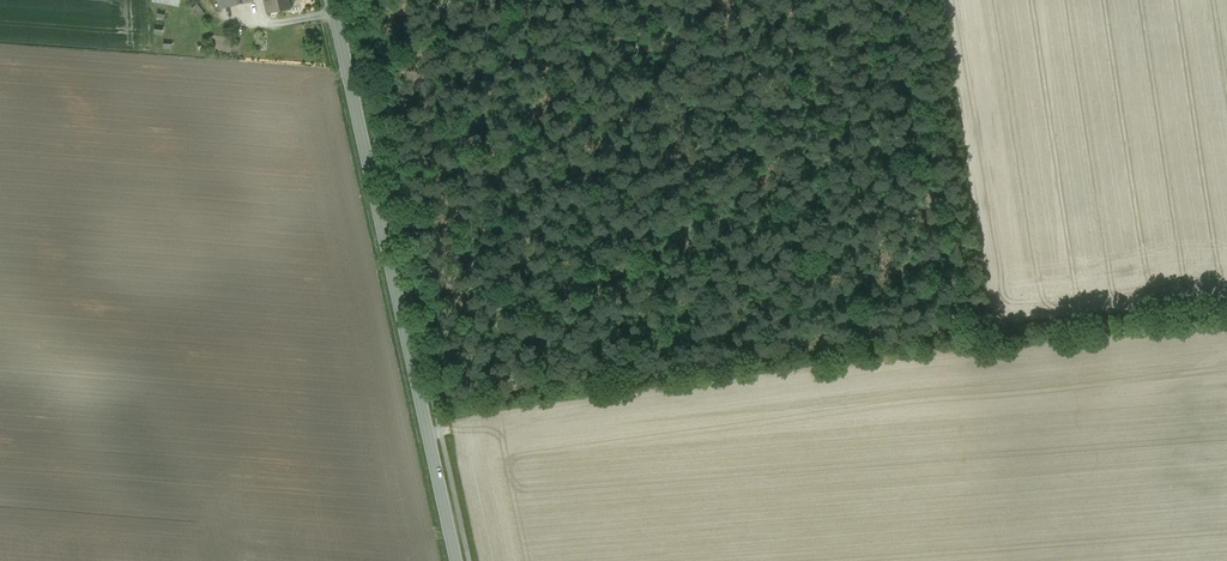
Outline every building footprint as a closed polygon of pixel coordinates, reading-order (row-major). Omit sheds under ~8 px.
[(268,13),(289,8),(287,0),(265,0),(268,13)] [(156,8),(157,20),(169,19),(167,7),(156,8)]
